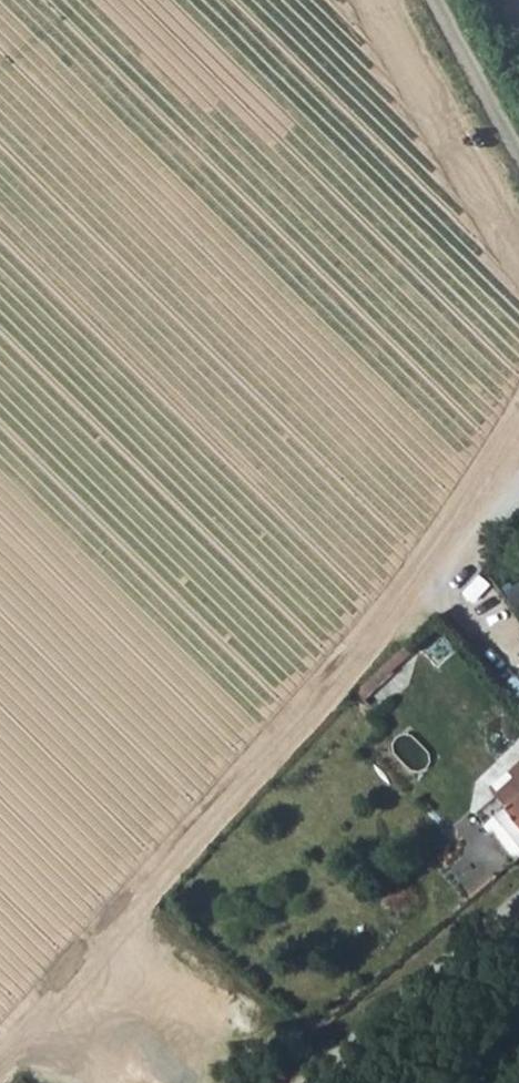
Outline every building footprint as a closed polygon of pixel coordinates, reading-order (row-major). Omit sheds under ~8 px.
[(499,788),(515,807),(518,803),(518,772),(518,770),(499,788)] [(491,830),(518,861),(518,810),(515,807),(491,830)]
